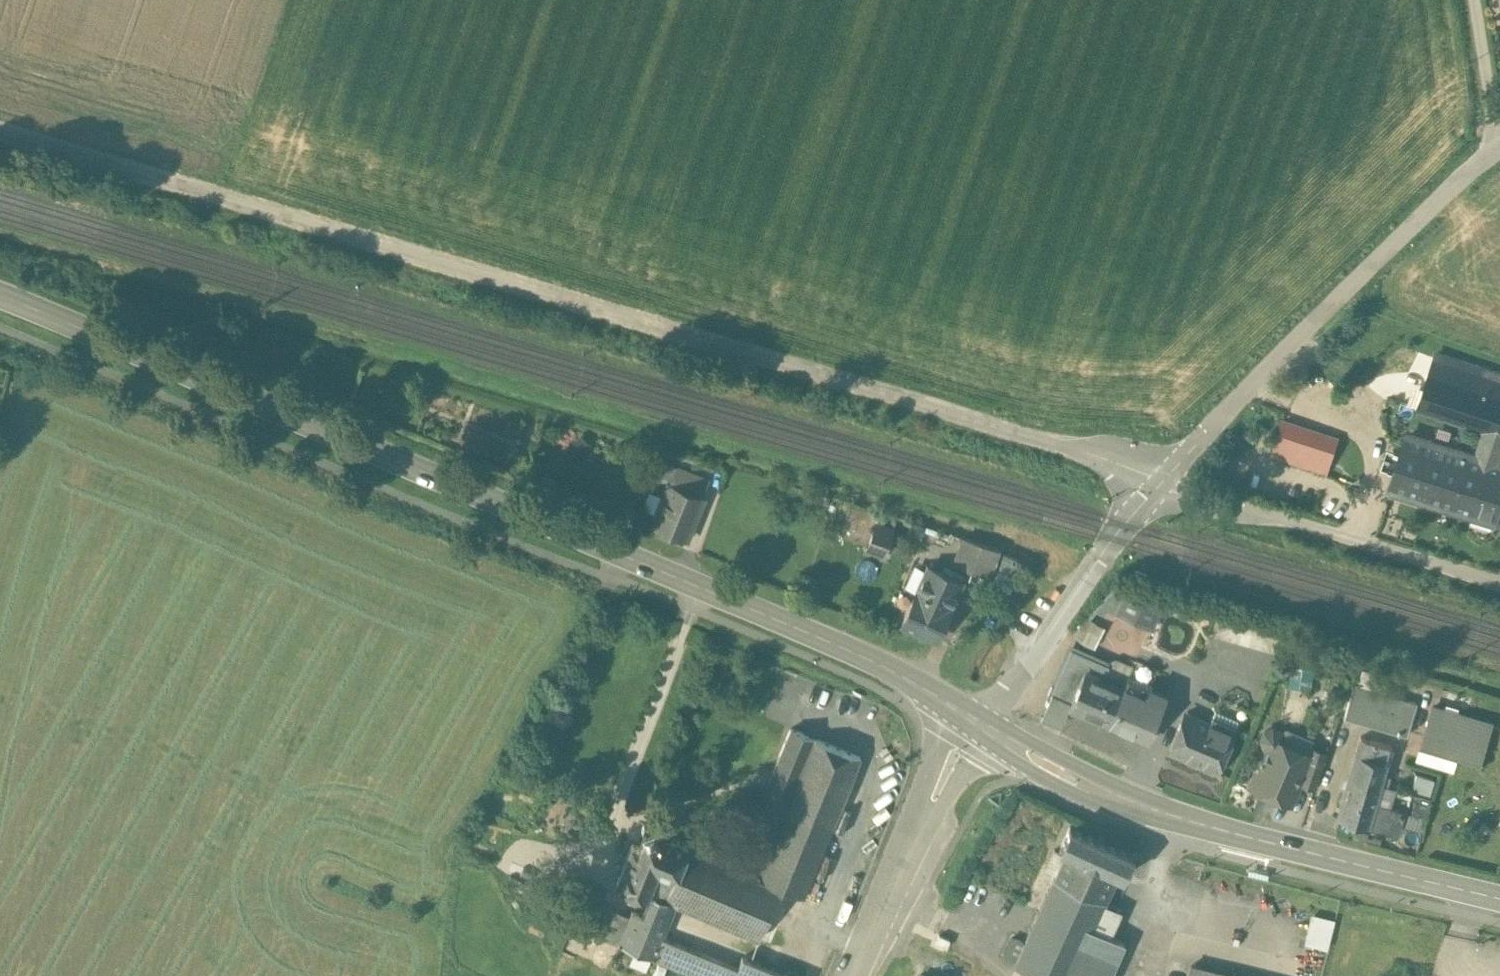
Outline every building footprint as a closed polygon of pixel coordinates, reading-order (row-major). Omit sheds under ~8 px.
[(1435,356),(1418,407),(1423,409),(1468,424),(1486,430),(1497,433),(1497,432),(1499,425),(1499,377),(1435,356)] [(1337,439),(1283,421),(1271,456),(1326,474),(1337,439)] [(1408,435),(1390,490),(1496,523),(1497,522),(1499,523),(1499,463),(1498,463),(1499,458),(1499,433),(1497,432),(1497,433),(1486,430),(1477,456),(1408,435)] [(707,479),(676,466),(670,482),(701,495),(707,479)] [(701,495),(670,482),(664,496),(697,509),(702,495),(701,495)] [(697,509),(664,496),(653,525),(686,538),(697,509)] [(892,530),(876,524),(867,548),(883,554),(892,530)] [(998,550),(964,538),(955,561),(989,574),(998,550)] [(962,580),(927,565),(915,591),(950,607),(962,580)] [(1111,588),(1093,610),(1104,615),(1109,607),(1118,611),(1128,589),(1116,585),(1111,588)] [(1161,603),(1128,589),(1118,611),(1151,625),(1161,603)] [(950,607),(915,591),(902,622),(936,638),(950,607)] [(1087,617),(1076,638),(1094,647),(1105,626),(1087,617)] [(1071,648),(1051,693),(1070,702),(1085,669),(1103,677),(1109,665),(1071,648)] [(1157,671),(1134,660),(1123,686),(1125,687),(1146,696),(1150,687),(1156,673),(1157,671)] [(1103,677),(1085,669),(1070,702),(1068,706),(1109,723),(1125,687),(1123,686),(1103,677)] [(1377,692),(1354,685),(1345,717),(1368,724),(1377,692)] [(1146,696),(1125,687),(1109,723),(1147,740),(1163,703),(1162,703),(1146,696)] [(1166,694),(1150,687),(1146,696),(1162,703),(1166,694)] [(1416,703),(1377,692),(1368,724),(1406,735),(1416,703)] [(1492,724),(1432,707),(1420,747),(1480,764),(1492,724)] [(1237,720),(1215,710),(1209,723),(1185,713),(1169,749),(1216,770),(1232,734),(1232,733),(1237,720)] [(1309,754),(1282,743),(1283,739),(1280,731),(1272,727),(1264,731),(1261,739),(1264,747),(1268,748),(1252,785),(1290,802),(1298,781),(1299,781),(1310,755),(1309,754)] [(790,728),(736,863),(688,842),(688,843),(665,898),(676,902),(758,938),(779,886),(804,896),(860,757),(790,728)] [(1393,746),(1363,737),(1340,817),(1399,834),(1405,813),(1376,805),(1393,746)] [(1327,754),(1311,747),(1309,754),(1310,755),(1299,781),(1315,788),(1327,754)] [(1415,772),(1410,787),(1429,792),(1433,777),(1415,772)] [(644,833),(639,845),(632,842),(616,881),(647,894),(652,898),(654,893),(665,898),(688,843),(669,835),(675,822),(660,815),(653,823),(652,823),(648,821),(643,823),(642,828),(644,833)] [(1134,855),(1072,827),(1061,850),(1067,853),(1115,875),(1123,879),(1134,855)] [(1067,853),(1015,966),(1036,975),(1108,975),(1123,944),(1108,937),(1121,909),(1103,901),(1115,875),(1067,853)] [(645,915),(632,910),(627,923),(620,942),(654,956),(662,936),(676,902),(665,898),(654,893),(652,898),(645,915)] [(632,910),(610,901),(605,913),(610,915),(610,916),(627,923),(632,910)] [(605,913),(580,903),(575,917),(604,929),(610,916),(610,915),(605,913)] [(1326,946),(1331,915),(1307,911),(1302,941),(1326,946)] [(1000,952),(1008,955),(1015,936),(1008,933),(1000,952)] [(662,936),(654,956),(702,975),(734,975),(737,967),(662,936)] [(742,956),(737,967),(734,975),(791,975),(742,956)] [(1190,965),(1187,975),(1234,975),(1190,965)]
